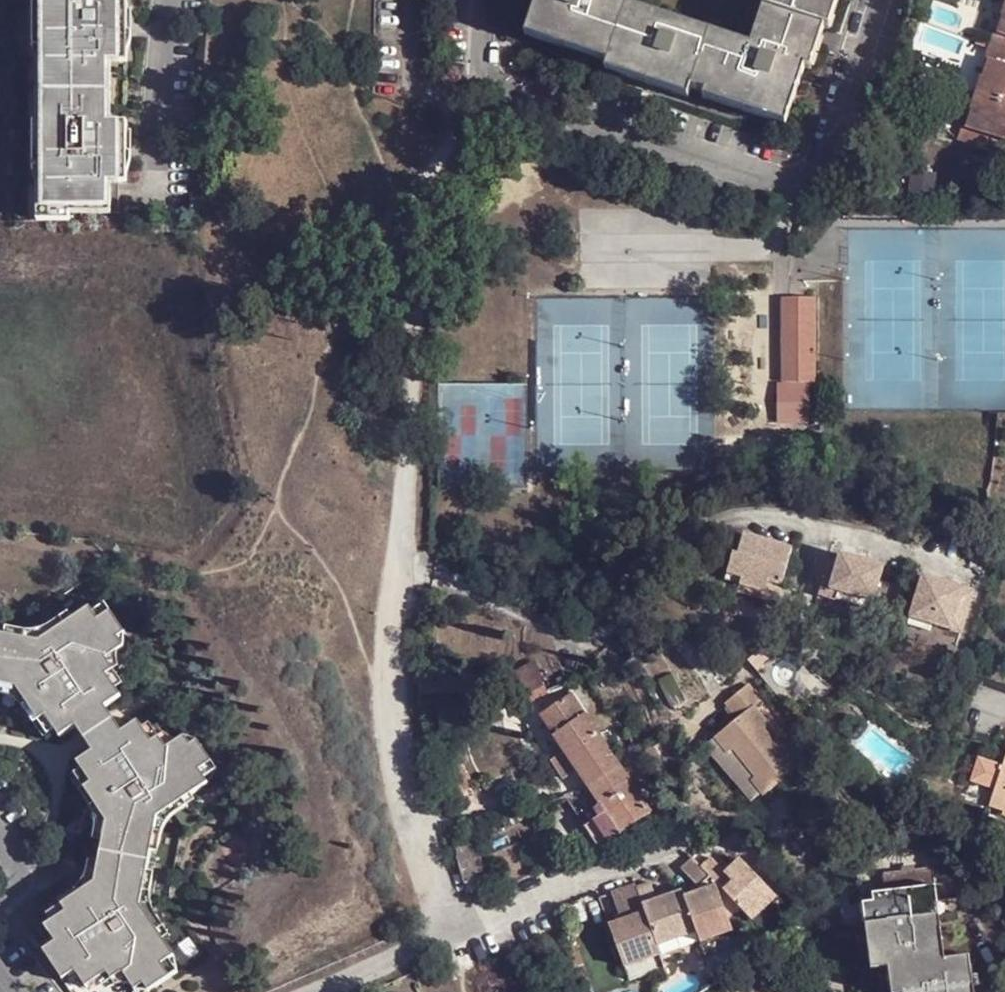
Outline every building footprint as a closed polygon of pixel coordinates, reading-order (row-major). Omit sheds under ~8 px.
[(33,31),(45,30),(45,0),(33,0),(33,31)] [(45,30),(45,57),(50,56),(50,86),(111,86),(111,56),(117,56),(117,25),(117,10),(127,10),(127,0),(45,0),(45,30)] [(763,1),(751,39),(633,0),(535,0),(527,24),(609,52),(607,58),(690,85),(691,82),(706,86),(789,114),(805,62),(819,20),(763,1)] [(763,1),(819,20),(824,19),(830,0),(763,0),(763,1)] [(824,19),(825,23),(829,23),(837,0),(830,0),(824,19)] [(1003,4),(996,26),(993,25),(987,38),(1004,45),(1004,0),(1003,4)] [(127,26),(127,10),(117,10),(117,25),(127,26)] [(819,20),(805,62),(811,63),(825,23),(824,19),(819,20)] [(609,52),(527,24),(525,31),(607,58),(609,52)] [(989,52),(982,72),(977,88),(1004,97),(1004,45),(987,38),(983,50),(989,52)] [(45,57),(37,56),(38,87),(50,86),(50,56),(45,57)] [(690,85),(607,58),(604,66),(688,91),(690,85)] [(977,88),(982,72),(976,70),(970,86),(977,88)] [(50,86),(38,87),(38,117),(45,117),(50,117),(50,86)] [(111,86),(50,86),(50,117),(45,117),(45,152),(46,178),(50,178),(51,208),(112,207),(111,177),(118,177),(117,147),(118,132),(128,131),(128,116),(111,116),(111,86)] [(789,114),(706,86),(703,93),(787,120),(789,114)] [(977,88),(970,86),(966,99),(972,101),(977,88)] [(977,88),(972,101),(965,122),(961,120),(956,135),(991,148),(997,134),(1004,136),(1004,97),(977,88)] [(38,117),(34,117),(34,153),(45,152),(45,117),(38,117)] [(128,147),(128,131),(118,132),(117,147),(128,147)] [(997,134),(991,148),(999,151),(1004,136),(997,134)] [(51,208),(50,178),(46,178),(38,178),(38,216),(71,216),(71,208),(51,208)] [(819,294),(792,296),(794,381),(820,379),(819,294)] [(796,548),(748,534),(742,554),(737,552),(731,572),(746,576),(744,583),(770,591),(773,580),(786,584),(796,548)] [(888,564),(844,552),(841,563),(832,561),(823,593),(841,598),(844,589),(878,600),(888,564)] [(972,586),(924,571),(910,620),(929,626),(931,618),(960,627),(972,586)] [(746,576),(731,572),(729,579),(744,583),(746,576)] [(780,602),(786,584),(773,580),(770,591),(744,583),(742,590),(780,602)] [(878,600),(844,589),(841,598),(876,608),(878,600)] [(98,619),(112,610),(106,603),(89,606),(98,619)] [(26,635),(0,630),(0,683),(2,684),(12,688),(32,718),(35,723),(42,718),(57,740),(74,728),(83,740),(114,719),(105,707),(121,695),(107,674),(114,669),(107,659),(125,646),(119,638),(121,626),(112,610),(98,619),(89,606),(28,644),(26,635)] [(542,688),(545,684),(529,662),(517,671),(537,703),(547,698),(542,688)] [(740,717),(717,736),(729,753),(735,748),(758,776),(753,779),(766,794),(805,762),(757,704),(764,698),(752,681),(727,701),(740,717)] [(32,718),(12,688),(2,684),(0,693),(22,725),(32,718)] [(544,715),(591,785),(621,765),(573,694),(544,715)] [(484,699),(485,710),(519,712),(520,700),(484,699)] [(138,720),(123,730),(114,719),(83,740),(91,752),(75,763),(90,784),(82,790),(85,792),(105,821),(104,834),(102,852),(151,861),(157,831),(149,829),(150,822),(208,783),(200,769),(212,761),(203,748),(191,745),(185,736),(167,747),(159,735),(152,741),(138,720)] [(200,769),(208,783),(217,770),(212,761),(200,769)] [(991,803),(1004,808),(1004,762),(991,803)] [(621,765),(591,785),(567,794),(600,843),(619,834),(653,811),(621,765)] [(105,821),(85,792),(73,801),(94,830),(104,834),(105,821)] [(464,836),(454,840),(468,894),(477,899),(504,886),(501,870),(485,873),(480,856),(490,854),(483,830),(464,836)] [(146,892),(151,861),(102,852),(98,870),(96,882),(66,904),(61,908),(65,913),(45,928),(55,944),(49,949),(68,977),(72,974),(84,991),(105,977),(110,984),(122,977),(132,991),(138,991),(143,988),(155,990),(171,980),(163,967),(175,960),(135,897),(136,890),(146,892)] [(704,889),(686,895),(698,933),(701,944),(734,934),(730,922),(721,896),(726,891),(744,909),(753,918),(778,895),(742,857),(728,872),(713,856),(703,866),(695,858),(684,869),(704,889)] [(884,969),(947,959),(941,918),(936,919),(934,904),(939,903),(934,869),(885,876),(887,893),(874,895),(884,969)] [(96,882),(98,870),(87,872),(58,892),(66,904),(96,882)] [(624,920),(611,924),(626,964),(659,954),(658,946),(698,933),(686,895),(685,892),(659,898),(653,882),(638,887),(637,884),(613,892),(624,920)] [(726,891),(721,896),(730,922),(744,909),(726,891)] [(884,969),(874,895),(863,896),(874,970),(884,969)] [(68,977),(49,949),(43,953),(62,981),(68,977)] [(659,954),(626,964),(630,980),(665,969),(659,954)] [(884,969),(874,970),(877,991),(978,991),(977,986),(967,988),(966,979),(976,979),(973,955),(947,959),(884,969)] [(163,967),(171,980),(180,973),(175,960),(163,967)] [(976,979),(966,979),(967,988),(977,986),(976,979)]
